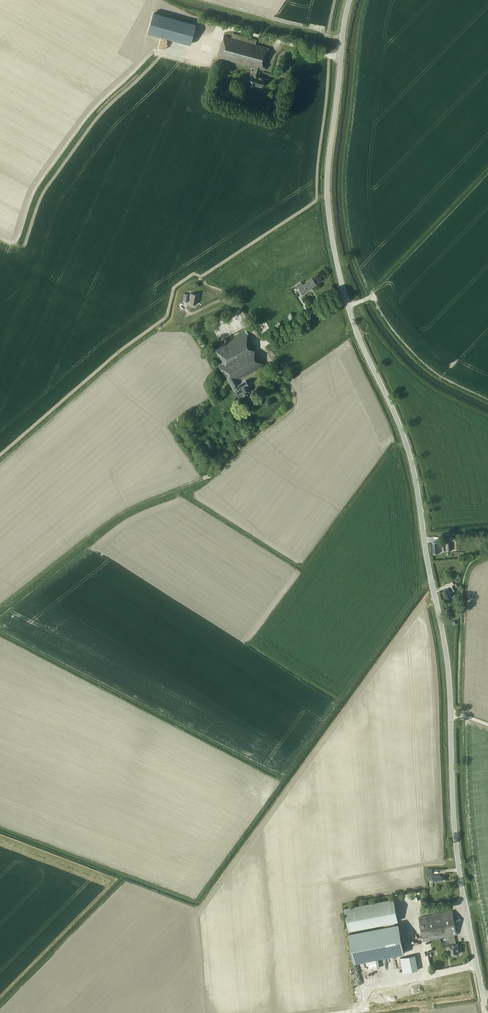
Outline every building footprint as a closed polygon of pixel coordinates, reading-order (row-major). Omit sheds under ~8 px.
[(195,23),(154,12),(149,33),(189,44),(195,23)] [(260,69),(264,70),(265,64),(264,64),(269,48),(255,44),(257,39),(233,33),(231,38),(224,36),(218,57),(254,67),(253,70),(252,70),(249,78),(251,79),(249,83),(250,84),(250,85),(253,86),(254,85),(262,87),(264,78),(258,77),(260,69)] [(316,284),(312,278),(303,285),(301,282),(294,286),(296,289),(299,288),(303,294),(310,289),(309,289),(316,284)] [(197,298),(198,299),(199,294),(191,292),(190,296),(191,297),(190,303),(196,304),(197,298)] [(250,332),(247,328),(244,329),(246,332),(215,349),(223,363),(218,365),(225,378),(226,377),(234,392),(236,391),(239,397),(242,395),(243,397),(248,395),(246,392),(249,391),(246,385),(248,384),(246,380),(238,384),(235,380),(236,379),(236,380),(263,366),(247,334),(250,332)] [(451,546),(451,537),(445,538),(446,543),(442,543),(442,544),(440,544),(440,542),(432,543),(433,553),(441,552),(440,546),(442,545),(443,551),(446,550),(446,551),(452,550),(451,546)] [(453,595),(449,587),(443,590),(447,598),(453,595)] [(345,907),(349,930),(389,922),(396,921),(399,920),(394,898),(345,907)] [(457,934),(453,910),(419,917),(423,941),(448,936),(450,945),(448,945),(450,955),(459,953),(457,943),(456,944),(454,935),(457,934)] [(399,923),(396,924),(396,921),(389,922),(389,925),(350,933),(355,962),(405,952),(399,923)] [(415,954),(400,957),(403,972),(418,969),(415,954)]
